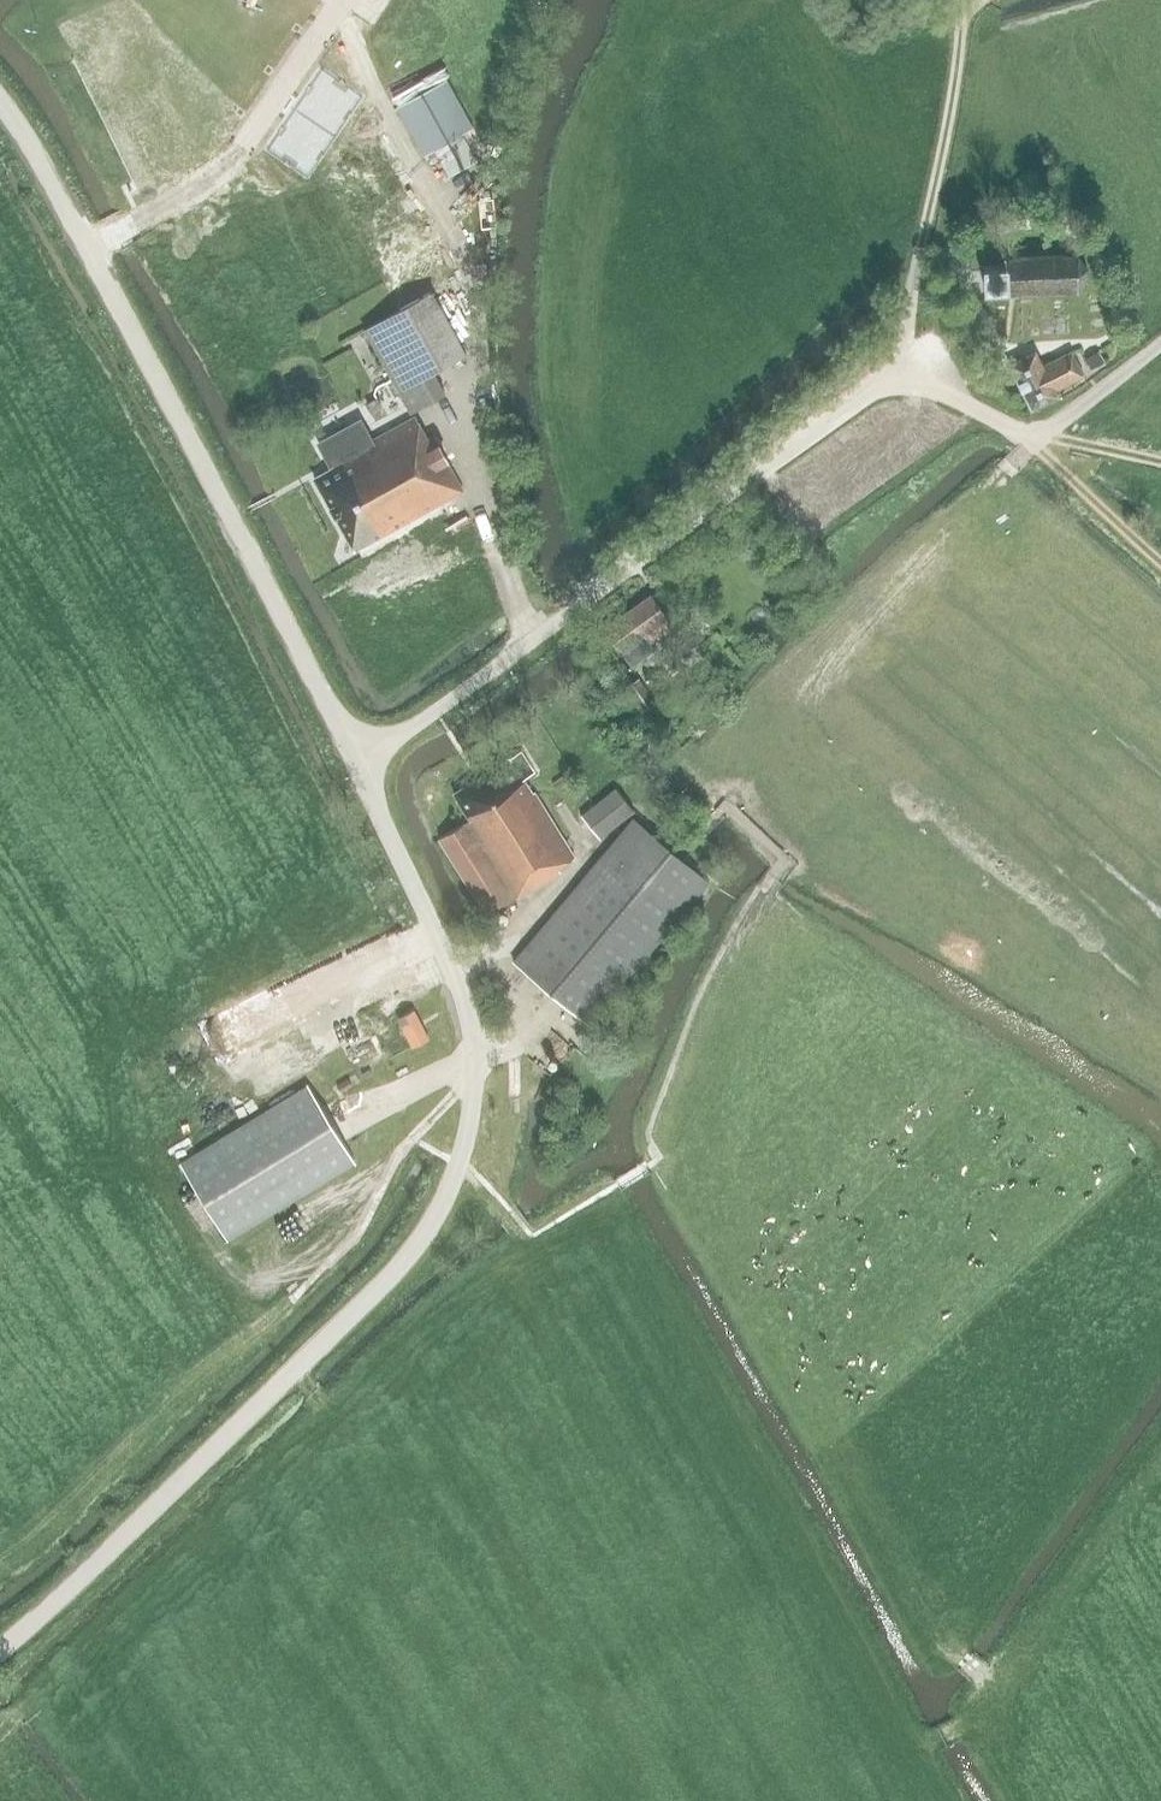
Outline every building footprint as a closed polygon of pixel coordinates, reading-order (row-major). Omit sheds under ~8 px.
[(483,146),(442,69),(391,96),(423,155),(435,149),(448,174),(476,159),(472,151),(483,146)] [(412,236),(437,222),(408,169),(382,183),(412,236)] [(357,197),(387,250),(412,236),(382,183),(357,197)] [(357,197),(332,211),(361,264),(387,250),(357,197)] [(1077,291),(1087,280),(1087,267),(1078,256),(1003,257),(1003,264),(983,265),(984,276),(984,288),(1004,287),(1004,294),(1012,294),(1015,294),(1077,291)] [(466,354),(431,292),(398,310),(364,329),(410,412),(445,393),(433,372),(466,354)] [(1106,364),(1096,349),(1083,358),(1093,373),(1106,364)] [(1083,375),(1071,351),(1042,366),(1035,352),(1009,365),(1031,408),(1057,395),(1055,389),(1083,375)] [(372,411),(381,406),(377,398),(368,404),(372,411)] [(314,478),(354,551),(463,491),(432,436),(428,438),(415,416),(369,442),(359,423),(321,444),(334,467),(314,478)] [(650,595),(627,612),(604,628),(631,666),(654,649),(650,643),(670,629),(666,623),(669,621),(650,595)] [(702,638),(690,622),(663,642),(675,658),(702,638)] [(654,703),(638,678),(624,687),(641,712),(654,703)] [(534,773),(520,752),(454,793),(469,819),(439,838),(487,917),(560,871),(558,868),(575,857),(534,792),(532,793),(523,780),(534,773)] [(634,809),(615,786),(580,815),(599,838),(634,809)] [(589,1024),(709,881),(633,817),(513,961),(589,1024)] [(255,994),(216,1011),(231,1047),(270,1030),(255,994)] [(413,1047),(428,1039),(413,1010),(398,1018),(413,1047)] [(307,1085),(181,1163),(228,1240),(355,1163),(307,1085)]
